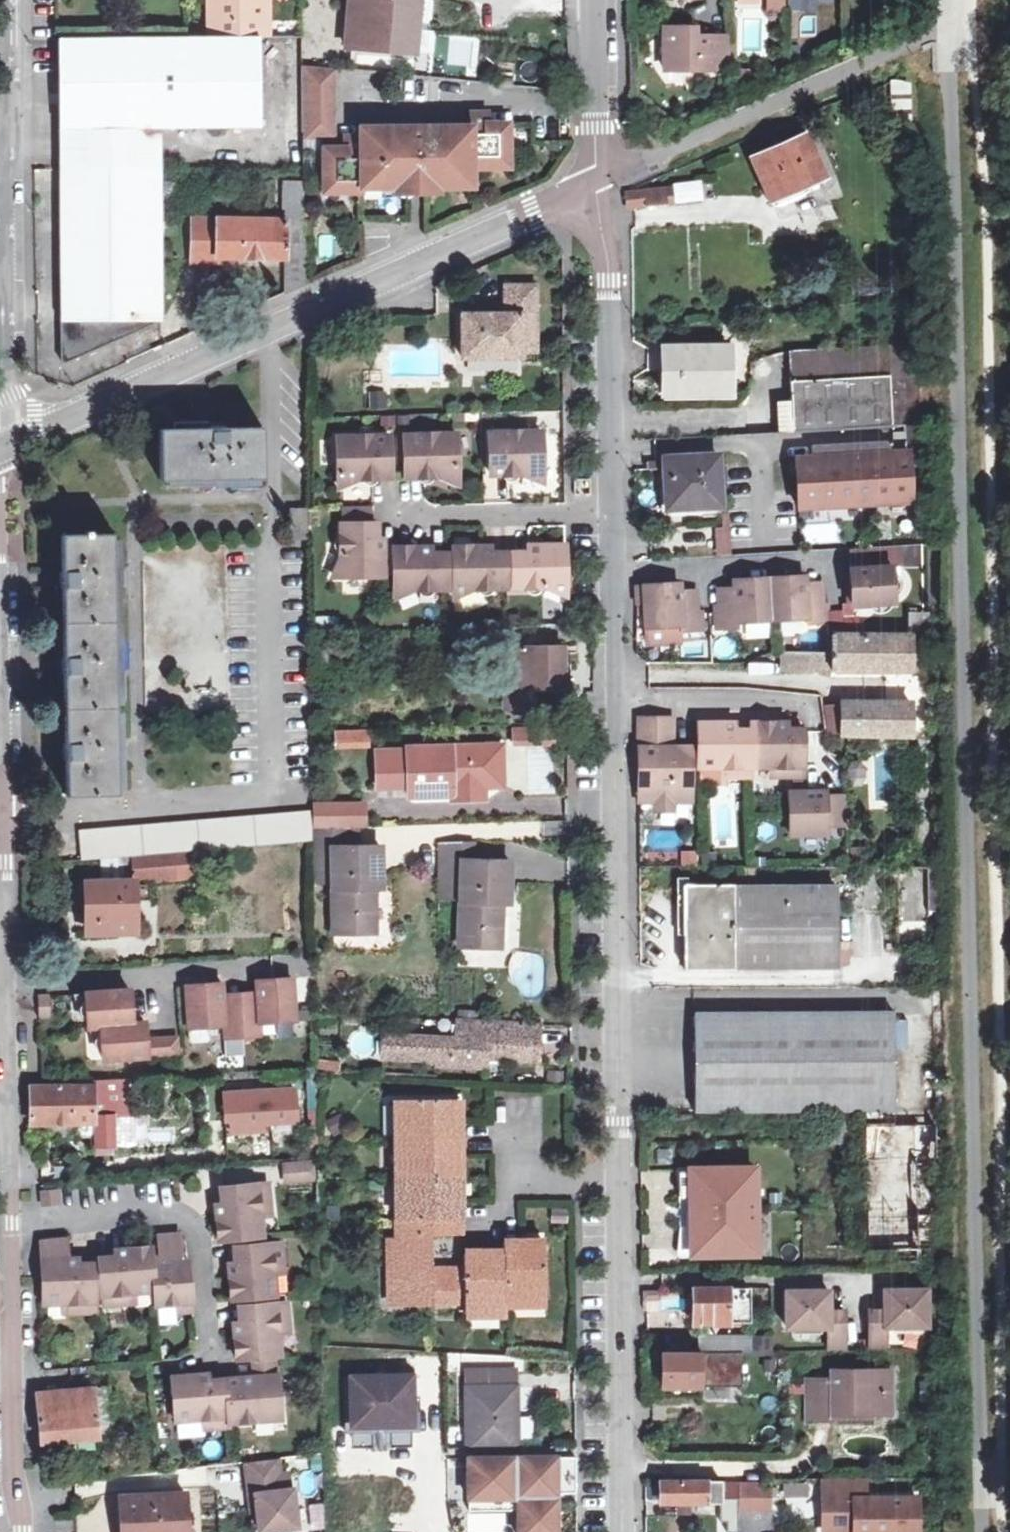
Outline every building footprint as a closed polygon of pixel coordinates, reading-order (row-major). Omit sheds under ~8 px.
[(267,0),(204,0),(204,37),(222,37),(257,37),(266,37),(267,0)] [(343,43),(413,49),(418,0),(348,0),(343,43)] [(692,5),(685,5),(685,22),(658,23),(659,67),(711,67),(722,60),(722,1),(720,0),(697,0),(692,5)] [(57,130),(159,129),(257,128),(257,37),(222,37),(204,37),(57,39),(57,96),(57,130)] [(331,66),(301,64),(301,135),(329,135),(331,66)] [(896,121),(913,121),(912,83),(894,81),(896,121)] [(389,143),(388,126),(382,126),(382,186),(404,185),(419,185),(444,184),(445,180),(466,180),(466,165),(465,157),(482,157),(482,165),(504,164),(502,122),(484,122),(484,111),(465,110),(465,124),(434,125),(435,143),(419,143),(419,129),(403,129),(403,142),(389,143)] [(418,126),(419,129),(419,143),(435,143),(434,125),(418,126)] [(376,181),(376,186),(382,186),(382,126),(356,126),(356,134),(339,135),(339,148),(319,148),(319,192),(339,191),(339,181),(357,181),(376,181)] [(403,126),(388,126),(389,143),(403,142),(403,129),(403,126)] [(57,130),(57,168),(158,168),(159,129),(57,130)] [(754,156),(772,197),(806,182),(825,173),(807,132),(754,156)] [(465,157),(466,165),(482,165),(482,157),(465,157)] [(158,168),(57,168),(57,216),(149,218),(157,218),(158,168)] [(675,185),(676,201),(704,197),(702,179),(675,182),(675,185)] [(281,180),(280,211),(298,211),(299,180),(281,180)] [(339,181),(339,191),(357,191),(357,187),(357,181),(339,181)] [(419,185),(404,185),(404,195),(419,195),(419,185)] [(628,207),(635,206),(676,201),(675,185),(627,191),(628,207)] [(156,321),(157,218),(149,218),(57,216),(56,356),(62,363),(156,321)] [(298,247),(299,221),(214,219),(191,219),(190,250),(213,251),(213,257),(281,258),(281,295),(301,286),(301,247),(298,247)] [(213,251),(190,250),(189,264),(213,265),(213,257),(213,251)] [(507,313),(464,313),(464,358),(524,358),(525,350),(538,350),(538,284),(507,284),(507,313)] [(791,350),(795,431),(888,426),(905,425),(923,424),(922,375),(891,376),(889,344),(791,350)] [(665,394),(699,394),(699,390),(730,390),(730,346),(664,347),(665,394)] [(374,409),(390,408),(390,393),(374,393),(374,409)] [(811,446),(812,457),(907,452),(905,425),(888,426),(889,442),(811,446)] [(163,480),(265,479),(264,427),(210,428),(162,429),(163,480)] [(493,474),(522,474),(545,483),(543,433),(492,434),(493,474)] [(408,436),(408,476),(427,475),(437,475),(460,485),(460,435),(408,436)] [(376,477),(392,476),(392,436),(341,437),(341,489),(362,478),(376,479),(376,477)] [(812,457),(796,458),(798,508),(912,502),(909,452),(907,452),(812,457)] [(667,507),(720,505),(717,455),(665,458),(667,507)] [(310,538),(310,507),(291,508),(292,538),(310,538)] [(387,575),(387,546),(380,546),(381,524),(343,524),(345,553),(336,576),(387,575)] [(729,530),(717,531),(719,553),(730,552),(729,530)] [(66,638),(68,795),(120,794),(114,534),(64,535),(66,638)] [(425,553),(425,545),(396,546),(396,598),(418,589),(450,589),(450,553),(425,553)] [(568,598),(567,546),(539,546),(539,553),(515,553),(516,588),(545,588),(568,598)] [(509,588),(509,553),(484,553),(484,547),(456,548),(456,598),(477,588),(509,588)] [(874,566),(873,551),(873,548),(853,549),(853,564),(861,564),(861,567),(853,567),(855,603),(897,601),(895,565),(874,566)] [(771,577),(771,624),(806,622),(806,627),(831,626),(830,605),(825,605),(824,590),(807,590),(806,575),(771,577)] [(771,577),(735,579),(736,594),(720,595),(721,610),(717,610),(718,632),(739,631),(739,626),(771,624),(771,577)] [(681,582),(646,584),(646,602),(648,630),(682,628),(682,634),(703,633),(703,611),(699,611),(698,596),(682,597),(681,582)] [(646,584),(637,584),(638,602),(646,602),(646,584)] [(913,638),(833,638),(833,653),(834,670),(913,672),(913,646),(927,646),(927,612),(913,612),(913,638)] [(928,672),(927,646),(913,646),(913,672),(928,672)] [(509,709),(532,709),(533,689),(566,689),(566,647),(509,648),(509,709)] [(833,653),(781,652),(781,669),(834,670),(833,653)] [(844,702),(822,701),(827,732),(847,732),(844,702)] [(859,732),(915,733),(915,704),(844,702),(847,732),(850,732),(859,732)] [(673,719),(647,719),(647,734),(639,734),(639,749),(640,801),(693,801),(692,749),(673,749),(664,749),(664,741),(673,741),(673,719)] [(647,719),(639,719),(639,734),(647,734),(647,719)] [(728,722),(700,722),(700,766),(728,766),(728,776),(754,776),(754,766),(753,728),(736,728),(728,728),(728,722)] [(753,728),(754,766),(781,766),(781,776),(806,776),(806,730),(790,730),(781,730),(781,723),(753,723),(753,728)] [(332,728),(332,747),(368,747),(368,728),(332,728)] [(514,743),(554,742),(554,730),(514,731),(514,743)] [(498,777),(497,746),(410,748),(410,751),(380,752),(379,783),(411,783),(411,797),(456,796),(455,788),(487,788),(498,777)] [(506,746),(497,746),(498,777),(506,785),(506,746)] [(728,766),(700,766),(700,780),(728,780),(728,776),(728,766)] [(455,788),(456,796),(456,801),(488,800),(487,788),(455,788)] [(828,793),(791,793),(791,835),(827,835),(827,827),(851,827),(849,798),(828,798),(828,793)] [(317,827),(363,826),(362,802),(317,803),(317,827)] [(173,853),(188,852),(315,840),(314,829),(314,811),(82,831),(83,861),(105,859),(133,857),(173,853)] [(356,828),(314,829),(315,840),(315,886),(335,885),(335,848),(355,847),(356,828)] [(335,848),(335,885),(335,933),(377,933),(377,890),(384,890),(384,847),(355,847),(335,848)] [(134,881),(172,878),(191,877),(188,852),(173,853),(133,857),(134,881)] [(133,857),(105,859),(105,882),(88,882),(89,934),(137,933),(134,881),(133,857)] [(442,902),(462,903),(464,861),(443,860),(442,902)] [(464,861),(462,903),(460,946),(501,948),(504,906),(511,907),(513,863),(464,861)] [(686,969),(735,969),(735,967),(837,966),(838,885),(736,884),(736,883),(685,883),(686,969)] [(922,936),(925,916),(906,913),(903,934),(922,936)] [(261,1005),(243,1006),(245,1038),(264,1037),(263,1024),(298,1022),(295,980),(259,982),(261,1005)] [(224,985),(188,987),(191,1029),(226,1027),(226,1039),(245,1038),(243,1006),(226,1007),(224,985)] [(91,1026),(104,1025),(135,1023),(134,997),(121,997),(120,990),(89,992),(91,1026)] [(52,994),(42,994),(43,1016),(52,1015),(52,994)] [(696,1112),(897,1110),(896,1013),(695,1014),(696,1076),(696,1112)] [(510,1051),(540,1053),(541,1023),(459,1020),(458,1039),(386,1035),(385,1057),(440,1059),(488,1062),(488,1058),(489,1046),(510,1047),(510,1051)] [(104,1025),(106,1058),(137,1056),(136,1050),(149,1050),(148,1022),(135,1023),(104,1025)] [(540,1061),(540,1053),(510,1051),(510,1047),(489,1046),(488,1058),(540,1061)] [(115,1078),(95,1079),(95,1084),(96,1123),(97,1146),(117,1146),(115,1078)] [(138,1114),(136,1078),(120,1078),(121,1115),(138,1114)] [(33,1085),(34,1124),(96,1123),(95,1084),(33,1085)] [(399,1099),(400,1141),(401,1227),(401,1239),(390,1238),(391,1304),(466,1304),(466,1315),(508,1315),(507,1304),(547,1304),(546,1245),(524,1245),(524,1240),(506,1240),(506,1249),(491,1250),(491,1255),(466,1255),(466,1269),(431,1269),(431,1237),(466,1237),(466,1204),(460,1204),(459,1156),(466,1156),(466,1124),(460,1123),(459,1099),(399,1099)] [(867,1126),(868,1149),(937,1148),(937,1144),(937,1125),(867,1126)] [(937,1148),(868,1149),(869,1208),(938,1207),(938,1204),(938,1183),(938,1174),(937,1148)] [(313,1158),(280,1161),(281,1183),(315,1180),(313,1158)] [(692,1211),(756,1210),(755,1168),(695,1169),(696,1188),(692,1189),(692,1211)] [(220,1242),(264,1238),(262,1211),(272,1210),(270,1185),(221,1189),(223,1215),(219,1215),(220,1242)] [(61,1191),(44,1191),(44,1204),(61,1204),(61,1191)] [(938,1249),(938,1207),(869,1208),(870,1250),(895,1249),(895,1263),(920,1263),(920,1249),(938,1249)] [(757,1253),(756,1210),(692,1211),(693,1234),(697,1235),(697,1255),(757,1253)] [(158,1306),(193,1303),(189,1262),(183,1262),(180,1236),(160,1238),(163,1264),(155,1265),(157,1292),(158,1306)] [(233,1300),(277,1297),(275,1270),(284,1268),(283,1245),(235,1249),(237,1274),(230,1275),(233,1300)] [(157,1292),(155,1265),(154,1248),(126,1249),(127,1257),(102,1258),(106,1305),(131,1304),(130,1294),(157,1292)] [(42,1259),(44,1305),(72,1304),(72,1314),(99,1313),(98,1265),(71,1265),(70,1259),(42,1259)] [(695,1322),(750,1321),(750,1288),(696,1288),(695,1322)] [(928,1291),(885,1291),(885,1311),(870,1311),(870,1349),(886,1349),(885,1328),(928,1328),(928,1291)] [(830,1292),(787,1292),(787,1329),(830,1329),(830,1349),(846,1349),(845,1312),(830,1312),(830,1292)] [(236,1342),(237,1360),(282,1356),(279,1329),(290,1328),(288,1304),(240,1308),(242,1333),(236,1333),(236,1342)] [(745,1350),(773,1350),(773,1334),(700,1335),(700,1351),(745,1350)] [(745,1350),(700,1351),(700,1354),(663,1354),(663,1386),(701,1386),(701,1368),(745,1368),(745,1350)] [(834,1379),(817,1379),(817,1419),(834,1419),(834,1412),(885,1411),(885,1390),(892,1390),(892,1370),(834,1370),(834,1379)] [(518,1371),(468,1372),(470,1450),(519,1448),(518,1371)] [(201,1374),(178,1376),(174,1376),(177,1420),(205,1418),(205,1428),(230,1426),(230,1423),(226,1379),(202,1380),(201,1374)] [(226,1379),(230,1423),(281,1418),(278,1374),(239,1378),(226,1379)] [(353,1426),(414,1425),(413,1376),(353,1377),(353,1426)] [(817,1419),(817,1379),(808,1379),(807,1419),(817,1419)] [(49,1442),(115,1436),(112,1387),(39,1393),(40,1409),(43,1442),(49,1442)] [(578,1457),(470,1457),(470,1498),(520,1498),(555,1499),(578,1475),(578,1457)] [(247,1464),(251,1497),(257,1497),(261,1531),(281,1531),(298,1530),(295,1491),(291,1492),(290,1476),(281,1477),(279,1460),(247,1464)] [(520,1498),(520,1510),(520,1531),(578,1531),(578,1475),(555,1499),(520,1498)] [(75,1482),(77,1497),(106,1493),(104,1478),(75,1482)] [(865,1478),(821,1478),(821,1503),(829,1503),(829,1531),(889,1531),(916,1531),(916,1498),(865,1498),(865,1478)] [(740,1499),(740,1481),(661,1481),(661,1503),(722,1503),(722,1499),(740,1499)] [(769,1481),(740,1481),(740,1499),(769,1499),(769,1481)] [(784,1483),(785,1499),(812,1497),(811,1481),(784,1483)] [(188,1494),(126,1497),(127,1531),(189,1531),(188,1494)] [(520,1498),(470,1498),(470,1510),(520,1510),(520,1498)] [(721,1518),(706,1517),(706,1531),(721,1531),(721,1518)]
